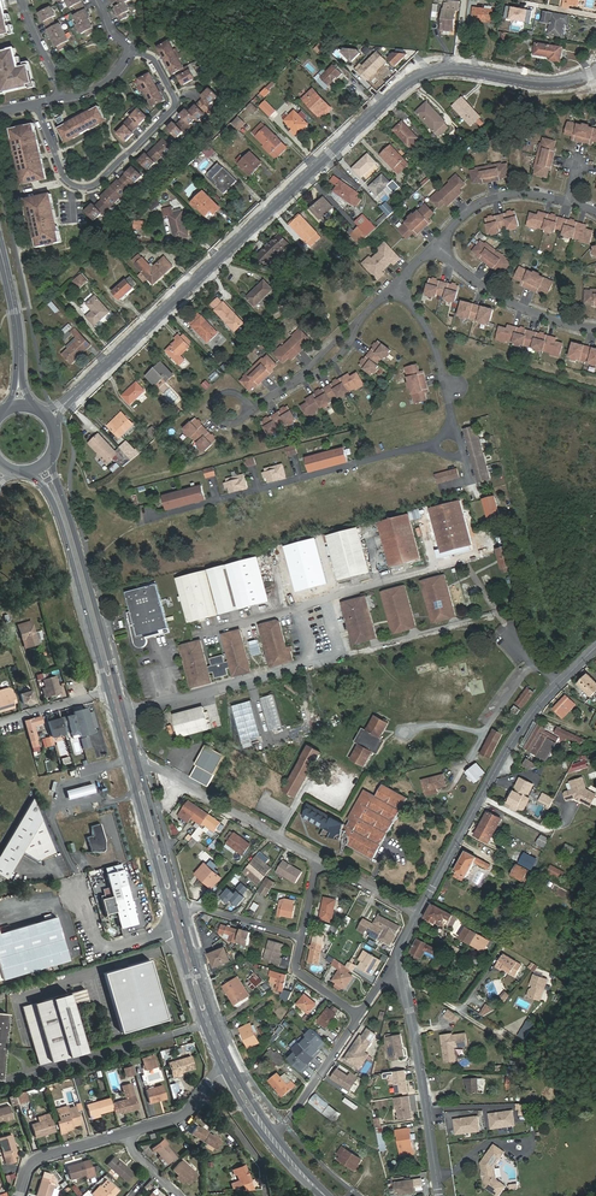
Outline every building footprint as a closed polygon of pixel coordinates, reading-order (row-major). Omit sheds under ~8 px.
[(13,32),(6,0),(0,0),(0,36),(13,32)] [(69,8),(73,6),(75,10),(83,6),(80,0),(65,0),(69,8)] [(459,11),(460,2),(458,2),(458,5),(445,3),(444,9),(441,30),(453,31),(456,11),(459,11)] [(127,17),(125,13),(129,11),(124,3),(118,6),(113,9),(117,17),(118,17),(120,21),(127,17)] [(532,11),(506,5),(504,17),(529,23),(532,11)] [(88,20),(90,18),(83,6),(75,10),(78,14),(74,16),(78,25),(88,20)] [(50,7),(39,13),(45,26),(53,22),(51,17),(55,15),(50,7)] [(474,8),(472,22),(479,23),(479,20),(492,22),(493,10),(474,8)] [(564,20),(568,20),(568,16),(544,12),(543,22),(551,23),(549,34),(562,36),(564,20)] [(84,32),(86,36),(94,32),(88,20),(78,25),(76,26),(80,34),(84,32)] [(45,26),(52,38),(63,32),(59,24),(55,26),(53,22),(45,26)] [(66,47),(64,43),(68,41),(63,32),(52,38),(58,51),(66,47)] [(195,78),(188,65),(185,67),(180,59),(181,58),(176,48),(175,49),(170,40),(159,47),(164,55),(167,54),(172,63),(169,64),(174,73),(181,69),(184,74),(179,76),(184,84),(195,78)] [(561,61),(563,48),(536,43),(535,54),(550,57),(550,60),(561,61)] [(314,49),(318,52),(323,48),(319,44),(314,49)] [(0,51),(0,76),(4,92),(31,85),(31,83),(36,82),(31,63),(21,66),(17,47),(0,51)] [(368,47),(363,52),(366,55),(371,50),(368,47)] [(362,54),(359,52),(346,50),(343,53),(353,63),(362,54)] [(362,64),(356,70),(366,80),(375,72),(376,73),(387,62),(378,53),(364,66),(362,64)] [(395,53),(388,59),(395,66),(407,54),(403,54),(395,53)] [(333,66),(322,78),(331,86),(342,74),(333,66)] [(143,88),(148,98),(150,97),(154,106),(165,100),(161,91),(158,93),(153,84),(156,82),(152,73),(140,79),(145,87),(143,88)] [(276,84),(273,81),(267,87),(270,90),(276,84)] [(271,92),(267,88),(261,93),(265,97),(271,92)] [(219,97),(211,89),(203,96),(204,98),(190,112),(188,109),(182,115),(184,118),(177,125),(175,122),(169,128),(178,137),(183,132),(185,133),(192,125),(191,124),(197,119),(199,121),(206,114),(205,113),(212,105),(211,104),(219,97)] [(303,99),(319,116),(325,111),(328,114),(332,110),(313,90),(303,99)] [(453,107),(471,126),(476,121),(479,118),(480,118),(472,110),(473,109),(466,101),(460,106),(457,103),(453,107)] [(259,109),(252,103),(248,108),(254,114),(259,109)] [(427,103),(417,113),(439,136),(449,128),(445,124),(446,123),(427,103)] [(106,118),(99,105),(91,110),(95,116),(90,119),(87,112),(71,121),(74,127),(70,130),(66,123),(58,128),(65,140),(81,132),(82,133),(91,128),(90,126),(106,118)] [(132,132),(147,117),(139,109),(124,124),(125,125),(118,133),(126,141),(134,133),(132,132)] [(285,121),(298,134),(308,124),(295,111),(285,121)] [(239,117),(233,124),(236,127),(242,121),(239,117)] [(413,149),(421,143),(417,138),(402,122),(394,130),(409,146),(410,145),(413,149)] [(586,126),(569,122),(566,132),(574,134),(573,139),(583,142),(586,126)] [(35,123),(11,128),(23,184),(47,179),(35,123)] [(273,153),(275,150),(280,155),(288,148),(267,127),(266,128),(262,124),(253,132),(258,136),(257,137),(273,153)] [(583,142),(592,144),(594,139),(595,140),(595,129),(586,126),(583,142)] [(472,139),(467,134),(463,137),(468,143),(472,139)] [(165,157),(174,149),(164,139),(148,155),(147,153),(140,160),(148,169),(163,155),(165,157)] [(541,144),(538,156),(553,160),(555,149),(552,149),(554,141),(545,139),(543,144),(541,144)] [(215,151),(209,145),(203,152),(209,158),(215,151)] [(409,165),(404,160),(404,159),(391,146),(381,155),(399,174),(409,165)] [(378,163),(368,152),(352,168),(362,178),(378,163)] [(240,164),(251,175),(262,164),(251,153),(246,158),(240,164)] [(242,155),(237,160),(240,164),(246,158),(242,155)] [(538,156),(534,169),(537,169),(536,175),(545,177),(547,170),(550,170),(553,160),(538,156)] [(502,166),(502,163),(489,166),(492,181),(502,179),(502,176),(509,175),(507,165),(502,166)] [(134,183),(143,174),(134,165),(118,181),(116,179),(99,196),(101,198),(94,206),(92,203),(85,210),(94,219),(101,213),(102,214),(127,190),(125,188),(132,181),(134,183)] [(489,166),(476,168),(477,171),(471,172),(473,182),(481,180),(481,183),(492,181),(489,166)] [(237,181),(224,168),(217,175),(214,173),(213,173),(209,177),(209,178),(224,194),(237,181)] [(377,196),(388,186),(394,193),(401,188),(393,180),(390,183),(383,175),(370,188),(377,196)] [(431,178),(429,176),(420,184),(422,186),(431,178)] [(464,184),(458,176),(445,188),(455,199),(462,193),(459,189),(464,184)] [(341,181),(334,191),(353,205),(353,204),(356,206),(361,199),(358,197),(360,194),(341,181)] [(445,188),(432,199),(439,207),(445,201),(448,205),(455,199),(445,188)] [(198,208),(210,219),(221,208),(204,192),(192,204),(197,209),(198,208)] [(53,203),(51,193),(26,199),(29,209),(32,209),(34,221),(32,222),(34,231),(36,230),(38,238),(35,239),(37,247),(61,242),(59,231),(56,232),(54,223),(46,224),(45,220),(56,218),(54,210),(52,210),(50,203),(53,203)] [(324,198),(311,209),(321,219),(324,217),(333,208),(324,198)] [(157,200),(149,207),(153,211),(160,204),(157,200)] [(386,203),(385,204),(392,213),(394,212),(386,203)] [(381,206),(379,207),(388,216),(392,213),(385,204),(382,207),(381,206)] [(412,217),(423,228),(431,222),(427,218),(433,212),(426,204),(412,217)] [(162,210),(164,217),(170,216),(176,239),(189,236),(183,212),(174,214),(173,207),(162,210)] [(505,214),(505,216),(501,218),(503,226),(508,225),(509,229),(519,226),(515,211),(505,214)] [(545,229),(549,215),(540,212),(538,217),(531,215),(528,224),(545,229)] [(301,215),(290,225),(307,243),(317,233),(301,215)] [(556,228),(560,229),(563,221),(558,220),(559,217),(549,215),(545,229),(555,232),(556,228)] [(499,227),(503,226),(501,218),(497,219),(496,216),(486,219),(490,234),(500,231),(499,227)] [(412,217),(399,229),(406,237),(412,231),(416,235),(423,228),(412,217)] [(376,228),(368,219),(359,227),(368,236),(376,228)] [(145,222),(135,220),(134,228),(144,230),(145,222)] [(568,220),(567,222),(563,221),(560,229),(565,231),(564,234),(574,237),(578,223),(568,220)] [(574,237),(591,242),(593,232),(585,230),(587,225),(578,223),(574,237)] [(359,227),(351,235),(352,237),(358,243),(359,244),(368,236),(359,227)] [(289,244),(280,234),(258,255),(264,263),(267,261),(269,263),(270,262),(272,264),(278,259),(276,256),(289,244)] [(352,237),(350,239),(356,245),(358,243),(352,237)] [(487,263),(497,251),(486,243),(485,245),(480,242),(474,250),(480,254),(479,257),(487,263)] [(383,249),(378,254),(389,265),(394,260),(395,262),(399,257),(386,244),(382,248),(383,249)] [(497,251),(487,263),(496,270),(498,267),(504,272),(510,264),(505,261),(507,258),(497,251)] [(369,260),(365,264),(378,278),(383,274),(382,272),(389,265),(378,254),(370,261),(369,260)] [(147,273),(145,275),(153,284),(173,266),(165,257),(151,270),(148,268),(150,266),(144,259),(137,266),(143,273),(145,271),(147,273)] [(537,274),(520,267),(516,277),(523,280),(521,285),(530,289),(537,274)] [(537,274),(530,289),(540,293),(542,288),(549,291),(554,282),(537,274)] [(73,282),(79,289),(87,283),(81,275),(73,282)] [(137,284),(131,277),(127,280),(130,284),(133,288),(137,284)] [(437,292),(442,294),(444,285),(440,284),(440,282),(430,279),(426,293),(436,296),(437,292)] [(127,280),(113,292),(120,300),(134,288),(133,288),(130,284),(127,280)] [(247,298),(255,306),(273,289),(264,281),(247,298)] [(449,284),(448,286),(444,285),(442,294),(446,295),(445,299),(456,301),(459,287),(449,284)] [(591,289),(591,292),(586,292),(585,302),(593,302),(592,305),(595,305),(595,290),(591,289)] [(95,326),(110,312),(96,296),(87,304),(93,311),(87,317),(95,326)] [(212,304),(216,310),(215,310),(236,331),(244,323),(224,302),(223,303),(218,298),(212,304)] [(49,304),(56,313),(60,310),(52,302),(49,304)] [(470,318),(470,317),(475,318),(477,308),(473,307),(473,305),(463,302),(459,315),(470,318)] [(477,308),(475,318),(479,319),(479,321),(490,323),(493,310),(482,307),(482,310),(477,308)] [(208,343),(218,333),(199,313),(189,322),(193,326),(192,326),(208,343)] [(67,334),(69,331),(73,328),(69,324),(63,330),(66,333),(67,334)] [(514,342),(518,328),(509,326),(507,330),(500,328),(497,338),(514,342)] [(518,328),(514,342),(528,346),(532,332),(518,328)] [(71,363),(79,355),(80,356),(91,346),(75,329),(72,332),(78,339),(63,355),(71,363)] [(302,343),(308,338),(301,330),(288,342),(299,353),(305,347),(302,343)] [(67,334),(62,338),(65,341),(72,334),(69,331),(67,334)] [(528,346),(543,350),(547,336),(532,332),(528,346)] [(185,360),(181,356),(190,347),(178,335),(175,338),(177,340),(166,351),(180,365),(185,360)] [(543,350),(560,354),(563,345),(555,343),(556,338),(547,336),(543,350)] [(372,350),(374,351),(371,355),(378,360),(381,357),(384,359),(391,351),(379,341),(372,350)] [(288,342),(276,354),(283,361),(288,356),(292,359),(299,353),(288,342)] [(581,360),(581,358),(586,359),(588,350),(584,349),(584,346),(574,343),(570,357),(581,360)] [(586,359),(590,360),(590,362),(595,364),(595,349),(593,348),(593,351),(588,350),(586,359)] [(375,364),(378,360),(371,355),(369,358),(367,357),(360,365),(372,375),(379,366),(375,364)] [(263,359),(253,367),(264,379),(272,371),(270,369),(275,364),(269,357),(265,361),(263,359)] [(148,377),(156,385),(164,377),(168,381),(174,375),(162,363),(148,377)] [(410,386),(426,382),(423,372),(418,373),(416,365),(406,368),(410,386)] [(253,367),(244,376),(246,378),(242,382),(249,389),(254,384),(256,386),(264,379),(253,367)] [(348,392),(363,383),(358,374),(351,378),(349,374),(341,379),(348,392)] [(331,384),(333,387),(329,389),(333,396),(337,394),(339,397),(348,392),(341,379),(331,384)] [(207,381),(203,385),(207,389),(211,385),(207,381)] [(137,382),(123,396),(131,405),(145,391),(137,382)] [(410,386),(415,403),(425,401),(423,393),(428,391),(426,382),(410,386)] [(329,399),(333,396),(329,389),(325,391),(324,389),(314,395),(322,407),(331,402),(329,399)] [(307,416),(322,407),(314,395),(306,399),(309,404),(302,408),(307,416)] [(279,412),(281,414),(277,417),(281,424),(285,422),(287,425),(296,420),(288,407),(279,412)] [(123,415),(110,428),(120,437),(133,424),(123,415)] [(277,427),(281,424),(277,417),(273,419),(272,417),(262,422),(270,435),(279,430),(277,427)] [(196,419),(185,429),(195,440),(206,430),(196,419)] [(465,430),(468,443),(480,440),(476,427),(465,430)] [(152,428),(148,431),(156,439),(160,435),(152,428)] [(195,440),(206,451),(216,441),(206,430),(195,440)] [(116,455),(121,460),(118,462),(122,467),(131,459),(120,447),(116,452),(99,435),(90,444),(100,454),(101,453),(109,461),(116,455)] [(468,443),(471,456),(483,453),(480,440),(468,443)] [(130,445),(126,442),(120,447),(131,459),(132,460),(139,454),(135,449),(130,445)] [(139,454),(144,449),(140,445),(135,449),(139,454)] [(288,456),(298,453),(295,446),(286,448),(288,456)] [(344,448),(326,453),(330,467),(348,462),(344,448)] [(326,453),(306,458),(310,472),(330,467),(326,453)] [(475,469),(486,465),(483,453),(471,456),(475,469)] [(245,459),(247,467),(256,465),(254,457),(245,459)] [(122,467),(118,462),(111,468),(115,473),(122,467)] [(266,472),(263,473),(264,478),(267,477),(269,483),(286,478),(282,465),(266,469),(266,472)] [(486,465),(475,469),(478,482),(490,479),(486,465)] [(205,470),(206,476),(207,478),(215,476),(213,468),(205,470)] [(436,475),(438,483),(459,477),(457,469),(436,475)] [(227,479),(228,483),(225,484),(226,488),(229,488),(230,493),(247,488),(244,475),(227,479)] [(193,488),(183,491),(186,505),(205,500),(201,486),(196,487),(195,483),(191,484),(193,488)] [(183,491),(164,496),(167,510),(186,505),(183,491)] [(494,496),(483,500),(489,520),(500,517),(494,496)] [(460,501),(430,509),(442,553),(472,545),(460,501)] [(409,514),(379,522),(391,567),(421,559),(409,514)] [(358,528),(328,536),(339,580),(369,572),(358,528)] [(316,540),(286,547),(298,591),(328,583),(316,540)] [(498,556),(501,569),(502,568),(503,572),(510,571),(508,567),(513,565),(508,546),(497,549),(498,556)] [(177,578),(188,623),(268,601),(257,557),(177,578)] [(441,576),(424,581),(436,622),(453,617),(441,576)] [(147,641),(146,639),(145,634),(164,629),(165,634),(170,633),(157,584),(126,592),(131,611),(132,614),(128,615),(133,642),(134,645),(135,646),(138,647),(140,647),(143,647),(145,645),(146,643),(147,641)] [(402,587),(385,592),(396,633),(413,628),(402,587)] [(348,614),(356,644),(374,639),(362,598),(342,603),(345,615),(348,614)] [(19,625),(23,639),(26,638),(29,646),(38,643),(31,621),(19,625)] [(277,621),(263,624),(274,666),(294,660),(291,651),(292,651),(292,647),(287,648),(280,622),(277,621)] [(165,634),(164,629),(145,634),(146,639),(165,634)] [(251,672),(240,630),(223,635),(234,676),(251,672)] [(201,640),(183,645),(194,687),(212,683),(201,640)] [(588,673),(578,683),(593,698),(595,695),(595,694),(595,692),(595,691),(595,681),(588,673)] [(56,676),(44,680),(46,688),(49,697),(61,693),(56,676)] [(14,707),(11,699),(14,698),(13,694),(12,694),(11,689),(9,688),(0,691),(0,711),(14,707)] [(528,688),(517,703),(522,707),(534,692),(528,688)] [(22,703),(25,702),(27,703),(28,705),(35,702),(32,691),(20,694),(22,703)] [(562,709),(566,714),(571,709),(573,708),(573,707),(576,704),(567,696),(553,709),(558,714),(562,709)] [(206,706),(204,707),(207,720),(209,729),(212,728),(206,706)] [(209,729),(207,720),(204,707),(174,715),(180,737),(209,729)] [(74,714),(79,732),(80,736),(94,732),(87,708),(74,712),(74,714)] [(562,718),(566,714),(562,709),(558,714),(562,718)] [(61,718),(63,725),(69,724),(72,734),(79,732),(74,714),(61,718)] [(378,755),(386,741),(380,738),(389,723),(375,716),(367,730),(362,728),(354,742),(358,744),(350,759),(365,767),(373,752),(378,755)] [(38,745),(37,739),(33,725),(43,723),(41,717),(25,721),(32,747),(38,745)] [(48,722),(52,737),(66,734),(63,725),(61,718),(57,719),(57,721),(54,722),(53,720),(48,722)] [(538,724),(524,747),(545,760),(555,742),(556,742),(559,738),(544,730),(545,728),(538,724)] [(584,738),(558,726),(555,733),(566,738),(564,741),(568,743),(570,738),(582,743),(584,738)] [(503,734),(494,729),(481,754),(490,758),(503,734)] [(52,737),(45,739),(47,746),(54,744),(52,737)] [(88,737),(81,739),(83,748),(91,746),(88,737)] [(225,755),(205,744),(188,777),(207,787),(225,755)] [(296,797),(314,764),(315,765),(321,753),(308,746),(302,757),(284,790),(296,797)] [(523,764),(531,768),(540,766),(526,758),(523,764)] [(477,764),(467,773),(476,783),(481,778),(480,777),(485,772),(477,764)] [(425,792),(447,786),(444,775),(422,780),(425,792)] [(571,779),(574,787),(566,790),(565,791),(568,798),(576,795),(577,796),(579,795),(582,797),(583,799),(591,803),(595,795),(595,791),(587,787),(583,775),(571,779)] [(517,788),(526,793),(529,794),(534,784),(522,778),(517,788)] [(80,786),(66,790),(68,800),(82,796),(96,792),(93,783),(80,786)] [(346,844),(348,846),(350,844),(375,858),(388,834),(394,828),(392,827),(394,822),(400,817),(398,816),(401,810),(407,805),(405,804),(408,798),(383,784),(376,796),(365,789),(348,819),(350,821),(347,826),(309,804),(303,817),(325,828),(321,836),(324,837),(324,836),(327,836),(327,837),(332,838),(332,837),(334,838),(337,839),(339,835),(340,837),(340,838),(339,840),(340,841),(340,842),(341,842),(344,842),(343,844),(346,844)] [(524,796),(526,793),(517,788),(515,791),(508,802),(518,807),(524,796)] [(540,799),(548,803),(551,798),(543,794),(540,799)] [(530,799),(524,796),(518,807),(524,810),(530,799)] [(6,878),(22,852),(40,863),(39,860),(56,853),(33,798),(0,853),(0,875),(6,878)] [(185,812),(182,818),(188,822),(191,818),(201,824),(202,823),(208,814),(189,801),(183,810),(185,812)] [(501,818),(488,810),(475,834),(488,842),(501,818)] [(214,831),(221,823),(208,814),(202,823),(206,826),(208,827),(210,829),(214,831)] [(94,835),(87,837),(92,852),(104,852),(106,850),(106,840),(101,823),(91,826),(94,835)] [(198,836),(203,830),(199,827),(193,836),(192,837),(197,841),(200,837),(198,836)] [(251,844),(235,833),(230,839),(228,843),(236,849),(244,854),(251,844)] [(547,841),(540,837),(537,842),(545,846),(547,841)] [(236,849),(228,843),(226,845),(234,852),(236,849)] [(578,850),(568,844),(565,850),(575,856),(578,850)] [(490,863),(466,850),(455,870),(456,871),(462,874),(465,876),(466,877),(474,861),(488,868),(490,863)] [(270,859),(260,851),(257,855),(266,863),(270,859)] [(257,855),(243,872),(258,885),(272,867),(266,863),(257,855)] [(296,883),(302,872),(292,866),(290,866),(288,865),(288,863),(283,860),(277,871),(296,883)] [(212,861),(208,865),(214,871),(218,866),(212,861)] [(196,874),(206,882),(207,880),(214,886),(215,885),(222,877),(214,871),(208,865),(205,863),(196,874)] [(529,869),(517,863),(511,875),(522,881),(529,869)] [(549,870),(561,879),(566,872),(553,864),(549,870)] [(137,924),(122,869),(106,873),(113,896),(105,898),(104,894),(101,895),(106,914),(117,911),(118,915),(121,928),(137,924)] [(456,871),(454,876),(462,881),(465,876),(462,874),(456,871)] [(274,887),(272,886),(274,883),(275,883),(267,878),(263,885),(270,890),(272,887),(273,888),(274,887)] [(237,890),(238,892),(243,895),(248,889),(243,884),(237,890)] [(215,885),(214,886),(200,903),(207,905),(216,895),(221,890),(215,885)] [(266,895),(270,890),(263,885),(259,891),(266,895)] [(230,889),(226,894),(223,897),(229,903),(232,900),(236,895),(230,889)] [(221,890),(216,895),(221,899),(223,897),(226,894),(221,890)] [(238,892),(236,895),(232,900),(239,906),(245,898),(243,895),(238,892)] [(320,919),(332,921),(336,900),(325,897),(320,919)] [(277,916),(281,917),(282,915),(293,917),(295,905),(293,905),(284,903),(280,902),(277,916)] [(436,906),(432,904),(425,917),(428,919),(436,906)] [(458,918),(436,906),(428,919),(437,924),(440,920),(445,923),(447,924),(447,926),(452,929),(454,928),(459,920),(458,918)] [(374,924),(367,920),(367,921),(364,920),(358,929),(365,933),(367,930),(382,938),(382,939),(385,940),(384,941),(390,944),(400,926),(378,915),(374,924)] [(69,960),(57,916),(0,933),(0,980),(69,960)] [(326,924),(324,929),(337,934),(342,924),(336,923),(336,925),(333,926),(326,924)] [(225,934),(225,937),(230,939),(230,940),(236,942),(240,930),(222,925),(220,933),(225,934)] [(472,944),(478,934),(467,927),(460,937),(472,944)] [(239,941),(239,942),(248,945),(251,932),(241,929),(241,930),(237,941),(239,941)] [(315,933),(313,941),(323,943),(324,935),(315,933)] [(490,940),(478,934),(472,944),(484,951),(490,940)] [(418,938),(411,951),(422,957),(427,949),(436,954),(438,949),(418,938)] [(271,940),(265,960),(280,964),(282,958),(280,958),(284,944),(271,940)] [(309,962),(318,964),(323,943),(313,941),(309,962)] [(212,953),(217,966),(231,961),(225,948),(212,953)] [(364,963),(370,953),(365,950),(359,960),(362,961),(364,963)] [(362,961),(359,967),(372,975),(381,960),(370,953),(364,963),(362,961)] [(504,953),(497,965),(502,968),(503,966),(516,974),(522,964),(504,953)] [(150,960),(104,973),(122,1032),(167,1019),(150,960)] [(348,973),(350,969),(346,966),(338,961),(335,966),(340,969),(333,980),(345,988),(353,976),(348,973)] [(349,962),(346,966),(350,969),(352,970),(356,965),(351,962),(350,963),(349,962)] [(502,968),(515,976),(516,974),(503,966),(502,968)] [(271,970),(269,976),(272,977),(270,981),(278,983),(277,990),(283,991),(287,974),(271,970)] [(263,980),(257,974),(247,983),(253,990),(263,980)] [(548,978),(535,974),(531,984),(534,985),(533,988),(531,997),(540,1000),(548,978)] [(238,978),(234,980),(243,993),(247,990),(238,978)] [(250,995),(247,990),(243,993),(234,980),(224,987),(235,1004),(250,995)] [(71,992),(76,1007),(89,1003),(85,989),(71,992)] [(285,990),(283,998),(289,999),(292,991),(285,990)] [(69,993),(22,1007),(39,1064),(86,1051),(69,993)] [(297,1004),(308,1014),(316,1004),(305,994),(297,1004)] [(263,1001),(254,1009),(257,1012),(266,1004),(263,1001)] [(480,1013),(484,1015),(496,1009),(487,1003),(480,1013)] [(331,1018),(333,1019),(336,1014),(328,1008),(319,1021),(327,1027),(331,1022),(329,1020),(331,1018)] [(456,1014),(448,1009),(445,1014),(453,1020),(456,1014)] [(249,1048),(260,1043),(250,1024),(240,1029),(242,1033),(241,1034),(241,1035),(243,1040),(245,1039),(249,1048)] [(518,1036),(525,1039),(529,1032),(522,1028),(518,1036)] [(313,1029),(306,1035),(308,1037),(320,1049),(324,1046),(322,1045),(325,1041),(313,1029)] [(361,1036),(346,1059),(356,1066),(359,1061),(364,1064),(370,1055),(366,1052),(373,1041),(372,1040),(375,1036),(376,1033),(368,1029),(363,1037),(361,1036)] [(277,1033),(271,1039),(273,1042),(279,1036),(277,1033)] [(454,1047),(467,1045),(465,1033),(451,1035),(452,1037),(449,1037),(449,1033),(441,1034),(442,1044),(445,1044),(447,1061),(455,1060),(454,1047)] [(388,1037),(391,1057),(405,1055),(401,1035),(388,1037)] [(320,1050),(320,1049),(308,1037),(301,1044),(315,1057),(315,1058),(319,1055),(317,1053),(320,1050)] [(315,1057),(301,1044),(300,1043),(294,1050),(296,1052),(308,1064),(315,1057)] [(285,1054),(289,1059),(296,1052),(294,1050),(292,1048),(285,1054)] [(271,1065),(275,1068),(279,1064),(280,1065),(287,1058),(285,1056),(283,1058),(277,1052),(275,1053),(271,1050),(264,1057),(272,1064),(271,1065)] [(308,1064),(296,1052),(289,1059),(303,1073),(306,1069),(305,1068),(308,1064)] [(178,1074),(195,1069),(192,1055),(168,1062),(173,1079),(179,1077),(178,1074)] [(143,1060),(146,1070),(158,1066),(155,1056),(143,1060)] [(359,1061),(356,1066),(361,1069),(364,1064),(359,1061)] [(340,1064),(337,1069),(348,1076),(351,1071),(340,1064)] [(133,1066),(125,1069),(127,1076),(135,1074),(133,1066)] [(337,1069),(332,1078),(350,1089),(359,1076),(351,1071),(348,1076),(337,1069)] [(405,1070),(393,1072),(396,1093),(408,1092),(405,1070)] [(283,1096),(295,1085),(285,1074),(281,1077),(278,1073),(269,1081),(283,1096)] [(513,1077),(504,1078),(505,1089),(514,1088),(513,1077)] [(478,1078),(468,1079),(469,1084),(469,1092),(478,1092),(478,1084),(478,1078)] [(127,1099),(112,1103),(114,1110),(115,1113),(121,1111),(122,1113),(139,1108),(132,1083),(122,1086),(126,1097),(127,1099)] [(163,1085),(146,1090),(149,1103),(167,1098),(163,1085)] [(16,1094),(18,1103),(26,1101),(24,1092),(16,1094)] [(330,1103),(317,1092),(309,1102),(321,1113),(330,1103)] [(18,1103),(16,1094),(10,1096),(12,1105),(18,1103)] [(397,1108),(399,1120),(412,1118),(408,1096),(394,1098),(396,1109),(397,1108)] [(111,1098),(87,1105),(90,1116),(114,1110),(112,1103),(111,1098)] [(338,1112),(330,1105),(323,1113),(332,1119),(338,1112)] [(0,1108),(0,1122),(14,1119),(10,1106),(0,1108)] [(75,1106),(58,1111),(60,1120),(57,1121),(61,1134),(66,1132),(66,1131),(73,1129),(72,1125),(73,1124),(74,1126),(81,1124),(75,1106)] [(512,1109),(489,1113),(491,1127),(514,1123),(512,1109)] [(45,1115),(46,1120),(31,1125),(35,1138),(56,1131),(50,1114),(45,1115)] [(477,1116),(454,1120),(456,1134),(479,1130),(477,1116)] [(191,1134),(215,1149),(220,1142),(196,1126),(191,1134)] [(398,1135),(400,1149),(401,1155),(413,1154),(410,1133),(409,1133),(409,1128),(396,1130),(397,1135),(398,1135)] [(0,1138),(0,1141),(6,1164),(15,1161),(14,1156),(18,1155),(12,1135),(0,1138)] [(164,1139),(152,1149),(155,1152),(157,1151),(168,1164),(178,1155),(164,1139)] [(506,1187),(496,1178),(493,1165),(503,1152),(492,1143),(478,1162),(480,1169),(483,1170),(484,1175),(482,1178),(484,1185),(496,1195),(497,1195),(506,1187)] [(341,1156),(339,1159),(355,1169),(362,1159),(342,1147),(338,1153),(341,1156)] [(119,1161),(114,1157),(108,1164),(127,1182),(134,1174),(120,1160),(119,1161)] [(67,1167),(70,1179),(94,1172),(93,1166),(91,1167),(89,1160),(67,1167)] [(199,1175),(183,1160),(173,1170),(189,1185),(199,1175)] [(245,1165),(233,1170),(235,1174),(237,1174),(240,1180),(234,1182),(236,1187),(242,1184),(245,1190),(254,1189),(251,1180),(245,1165)] [(44,1172),(37,1195),(38,1195),(50,1195),(55,1183),(57,1184),(58,1181),(52,1174),(44,1172)] [(395,1183),(396,1193),(399,1195),(414,1193),(416,1190),(414,1180),(395,1183)] [(119,1190),(110,1182),(104,1188),(101,1185),(93,1194),(95,1195),(113,1195),(119,1190)]
